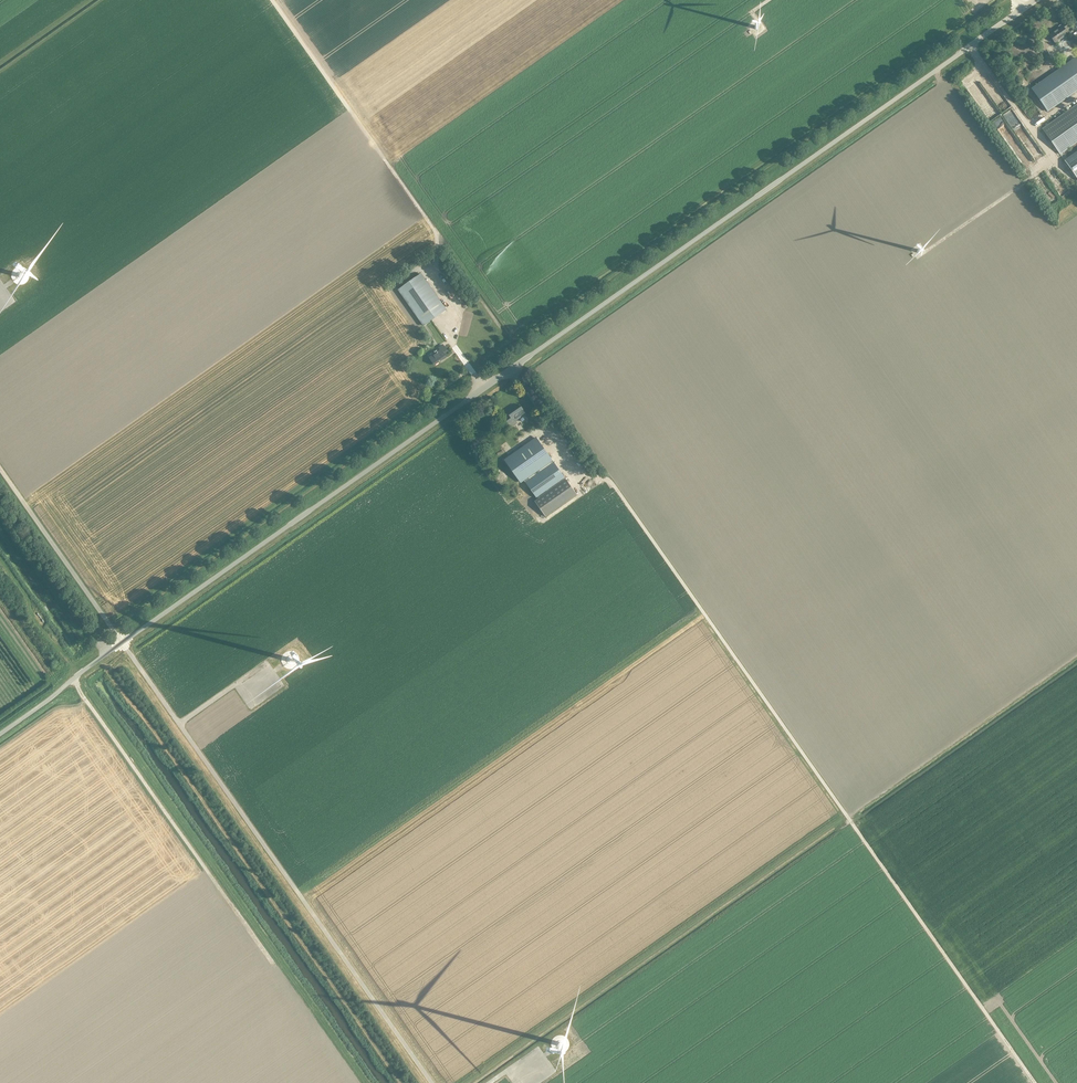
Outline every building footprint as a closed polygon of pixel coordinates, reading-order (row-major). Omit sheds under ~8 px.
[(1065,30),(1069,27),(1065,22),(1057,27),(1058,28),(1050,34),(1049,35),(1055,43),(1068,34),(1065,30)] [(1076,90),(1076,59),(1076,58),(1032,89),(1048,111),(1076,90)] [(1042,129),(1060,154),(1076,142),(1076,104),(1042,129)] [(1006,123),(1014,118),(1008,110),(1000,115),(1006,123)] [(1016,122),(1011,127),(1014,130),(1019,125),(1016,122)] [(1065,162),(1076,178),(1076,153),(1065,162)] [(1045,194),(1051,201),(1056,197),(1050,190),(1045,194)] [(1070,199),(1066,190),(1060,193),(1066,208),(1076,204),(1073,197),(1070,199)] [(421,275),(399,290),(424,325),(446,310),(421,275)] [(446,357),(444,354),(447,351),(443,345),(439,347),(440,350),(429,357),(435,365),(446,357)] [(405,372),(408,378),(414,374),(411,369),(405,372)] [(511,417),(511,418),(505,421),(510,428),(516,424),(515,422),(526,414),(520,406),(509,414),(511,417)] [(548,456),(536,438),(505,460),(518,477),(522,483),(552,461),(548,456)] [(554,463),(527,482),(534,492),(539,498),(535,501),(546,517),(577,495),(561,473),(554,463)]
